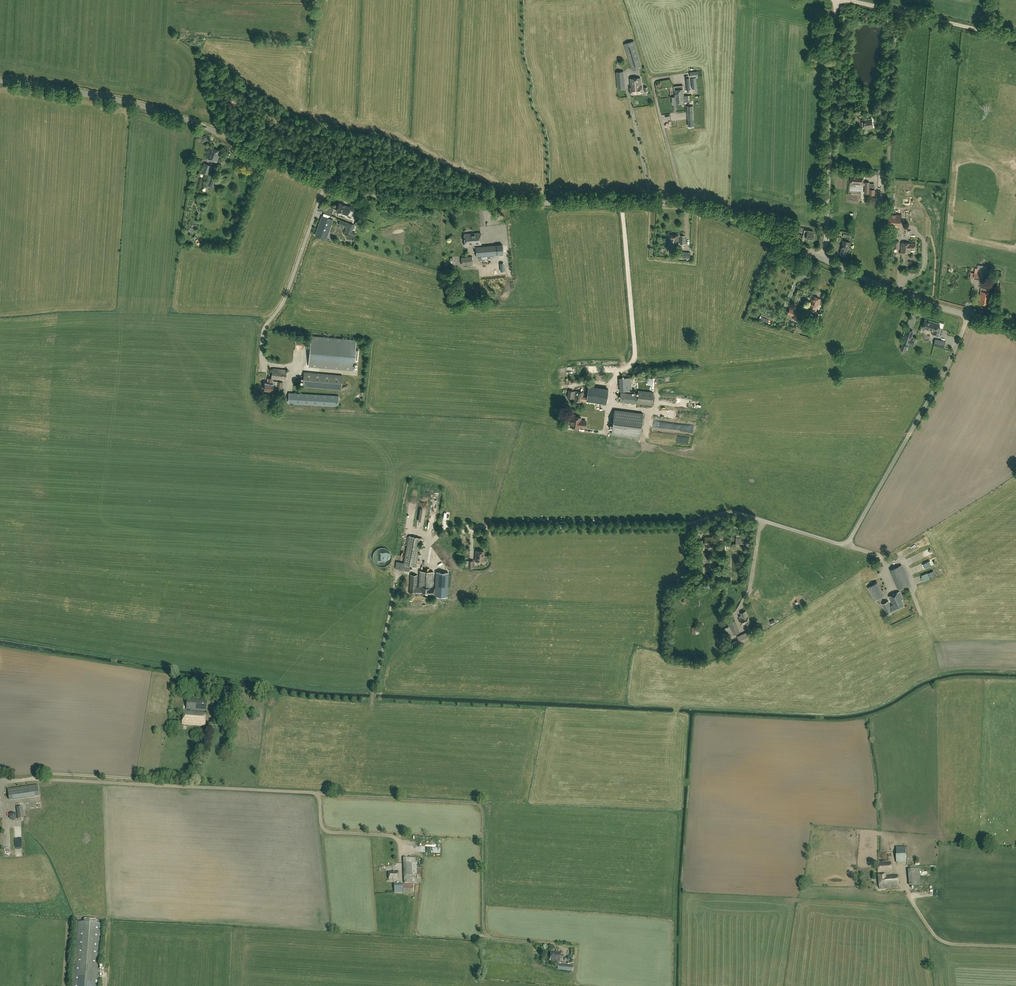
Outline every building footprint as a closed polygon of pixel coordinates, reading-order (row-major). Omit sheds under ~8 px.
[(642,68),(635,45),(626,48),(632,70),(642,68)] [(616,72),(618,89),(625,88),(623,72),(616,72)] [(643,93),(642,90),(642,85),(641,85),(640,77),(630,79),(631,87),(630,87),(631,94),(643,93)] [(675,97),(684,96),(683,86),(674,86),(675,97)] [(688,96),(684,96),(675,97),(676,104),(685,103),(685,102),(688,102),(688,96)] [(864,129),(873,127),(872,118),(862,120),(864,129)] [(210,147),(206,157),(217,161),(220,151),(210,147)] [(209,175),(212,166),(204,163),(201,171),(209,175)] [(216,177),(209,174),(205,184),(212,187),(216,177)] [(869,193),(869,188),(870,182),(865,182),(863,182),(863,174),(851,174),(850,184),(859,184),(859,185),(863,185),(865,185),(864,193),(869,193)] [(350,207),(339,203),(336,210),(347,214),(350,207)] [(315,235),(326,239),(333,220),(322,216),(315,235)] [(888,216),(888,225),(899,226),(900,216),(888,216)] [(803,237),(806,238),(813,239),(814,234),(813,234),(814,231),(804,230),(803,237)] [(480,232),(464,233),(464,245),(481,244),(480,232)] [(678,245),(679,235),(670,235),(669,245),(678,245)] [(846,256),(850,242),(843,240),(840,254),(846,256)] [(901,243),(901,252),(911,252),(911,250),(916,250),(916,243),(911,243),(901,243)] [(496,245),(475,247),(476,256),(489,255),(489,257),(494,257),(494,254),(497,254),(503,254),(502,244),(496,245)] [(690,252),(680,251),(679,258),(685,258),(685,259),(689,260),(689,259),(690,259),(690,252)] [(472,256),(461,257),(462,265),(472,264),(472,256)] [(991,292),(989,292),(989,289),(983,288),(983,291),(981,291),(979,303),(989,304),(991,292)] [(816,311),(821,299),(813,296),(811,301),(809,308),(813,309),(812,311),(816,313),(814,317),(820,319),(822,314),(816,311)] [(788,314),(800,318),(802,313),(790,309),(788,314)] [(925,319),(922,328),(934,331),(933,334),(939,336),(941,329),(938,328),(940,324),(938,324),(938,323),(936,322),(936,323),(929,321),(929,320),(925,319)] [(906,333),(903,342),(909,344),(912,336),(906,333)] [(311,336),(308,366),(354,370),(354,361),(356,361),(357,350),(355,350),(356,340),(311,336)] [(264,389),(272,390),(273,388),(276,388),(276,389),(282,389),(283,382),(277,381),(273,381),(273,379),(285,380),(286,369),(272,368),(271,379),(268,378),(267,383),(265,383),(264,389)] [(341,390),(342,375),(304,372),(303,387),(341,390)] [(619,378),(619,381),(618,381),(618,384),(619,384),(620,391),(631,391),(631,378),(619,378)] [(587,397),(586,401),(606,404),(609,386),(589,383),(587,397)] [(638,390),(638,395),(637,404),(639,404),(652,406),(654,392),(638,390)] [(575,391),(574,391),(573,398),(573,401),(582,402),(582,400),(586,401),(587,397),(583,397),(584,392),(575,391)] [(339,396),(289,393),(288,403),(338,406),(339,396)] [(637,404),(638,395),(620,393),(619,402),(637,404)] [(643,413),(614,410),(611,434),(640,438),(643,413)] [(586,421),(580,420),(581,417),(572,416),(570,427),(579,428),(579,427),(585,428),(586,421)] [(762,531),(764,534),(770,527),(767,525),(762,531)] [(770,527),(765,535),(768,537),(773,530),(770,527)] [(403,565),(410,566),(416,567),(421,538),(409,536),(404,563),(403,565)] [(705,545),(720,545),(720,537),(705,537),(705,545)] [(483,555),(484,551),(476,550),(475,561),(483,561),(483,560),(487,561),(488,556),(483,555)] [(403,565),(404,563),(396,561),(395,568),(409,571),(410,566),(403,565)] [(910,584),(901,565),(890,570),(898,589),(910,584)] [(409,593),(433,594),(434,587),(433,587),(433,572),(420,571),(419,585),(417,584),(418,575),(410,574),(409,593)] [(436,572),(435,596),(448,596),(449,572),(436,572)] [(884,595),(877,582),(868,587),(875,600),(884,595)] [(903,600),(900,592),(889,596),(892,605),(891,606),(888,601),(882,604),(887,614),(905,606),(902,600),(903,600)] [(751,624),(746,611),(740,613),(741,615),(739,616),(739,618),(738,618),(742,626),(745,624),(746,626),(751,624)] [(728,625),(725,626),(728,632),(737,628),(732,617),(725,620),(728,625)] [(752,639),(748,632),(737,637),(741,644),(752,639)] [(207,701),(187,699),(186,709),(188,709),(187,712),(183,711),(182,724),(205,726),(206,713),(190,712),(190,710),(206,711),(207,701)] [(8,789),(9,800),(39,796),(38,785),(8,789)] [(896,848),(896,863),(906,862),(905,847),(896,848)] [(416,875),(416,863),(415,857),(405,858),(405,856),(403,857),(403,863),(404,875),(404,883),(415,883),(415,875),(416,875)] [(891,862),(877,864),(878,873),(892,872),(891,862)] [(907,871),(909,887),(921,885),(919,870),(907,871)] [(398,871),(388,872),(388,881),(398,881),(398,871)] [(898,875),(886,876),(885,874),(878,875),(880,889),(899,887),(898,875)] [(403,892),(413,892),(413,884),(403,884),(394,885),(395,893),(403,892)] [(102,924),(77,922),(72,985),(98,985),(102,924)] [(550,961),(560,962),(561,953),(558,952),(559,950),(556,950),(556,952),(551,952),(550,961)]
